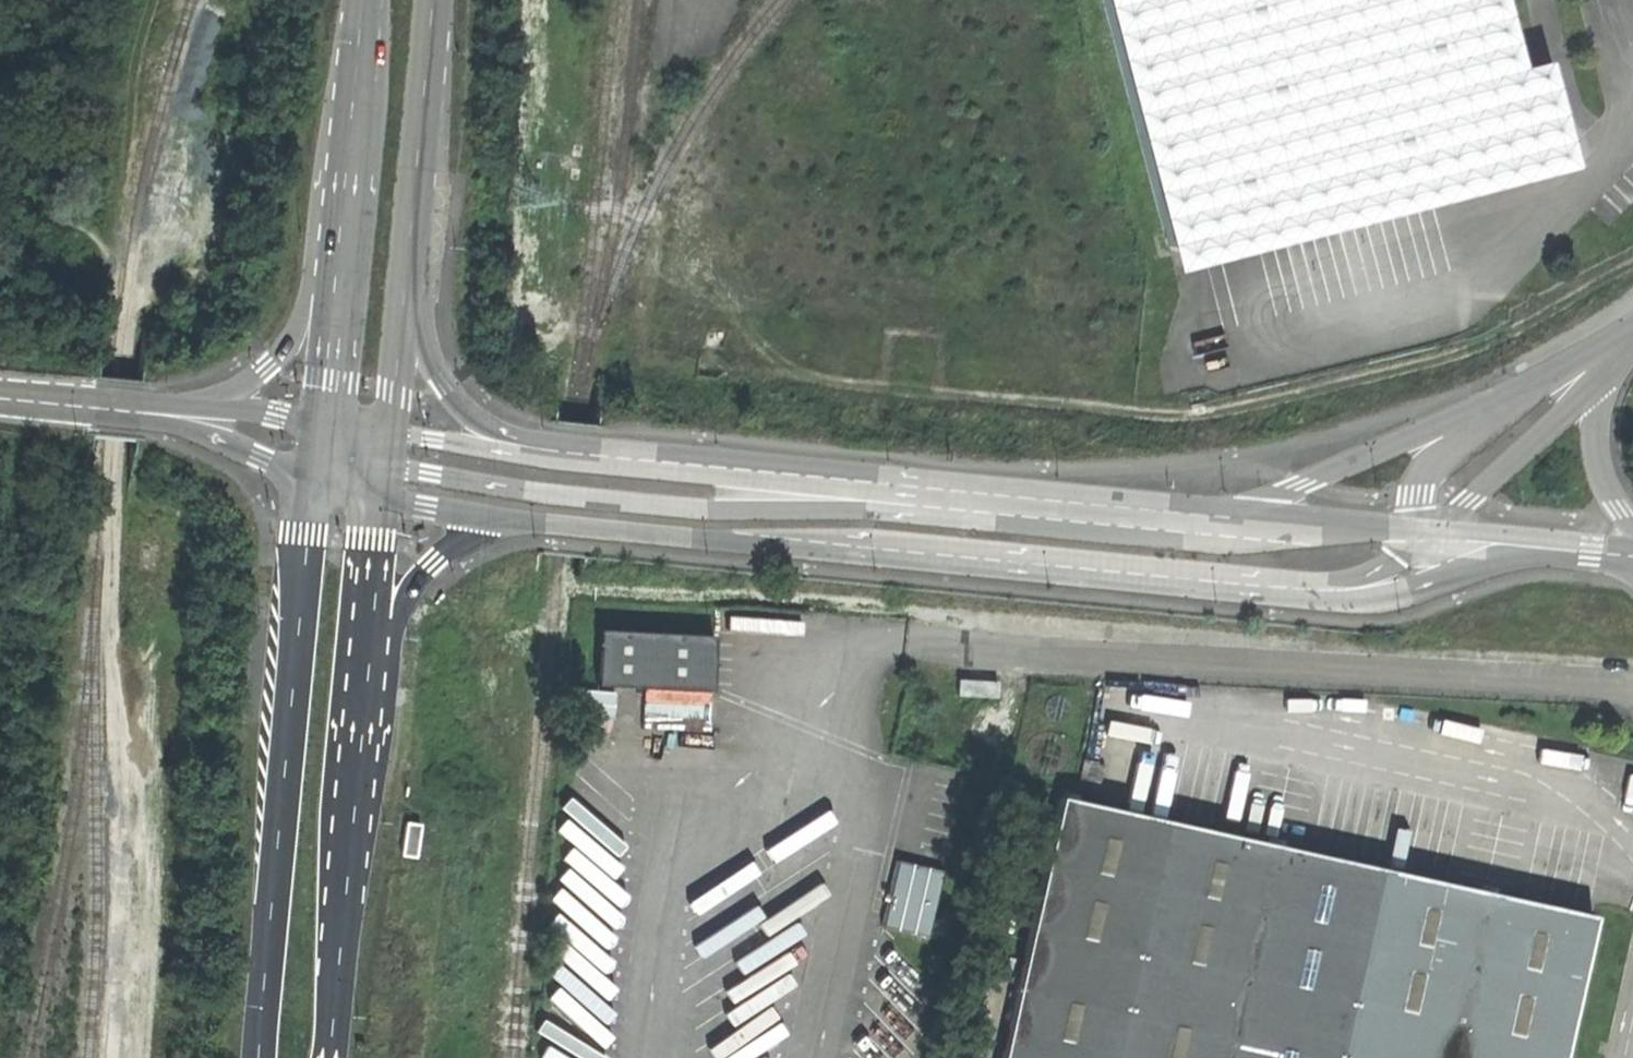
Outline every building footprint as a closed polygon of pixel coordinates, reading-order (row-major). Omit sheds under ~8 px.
[(1537,120),(1513,31),(1505,0),(1106,0),(1173,252),(1514,158),(1526,159),(1537,155),(1546,143),(1545,133),(1537,120)] [(598,682),(713,689),(716,634),(601,627),(598,682)] [(963,696),(1001,697),(1001,681),(964,680),(963,696)] [(1595,914),(1331,855),(1079,798),(1080,796),(1063,793),(1002,1057),(1562,1057),(1595,914)] [(401,858),(416,860),(419,827),(405,825),(401,858)] [(943,869),(897,858),(890,891),(882,925),(928,935),(943,869)]
